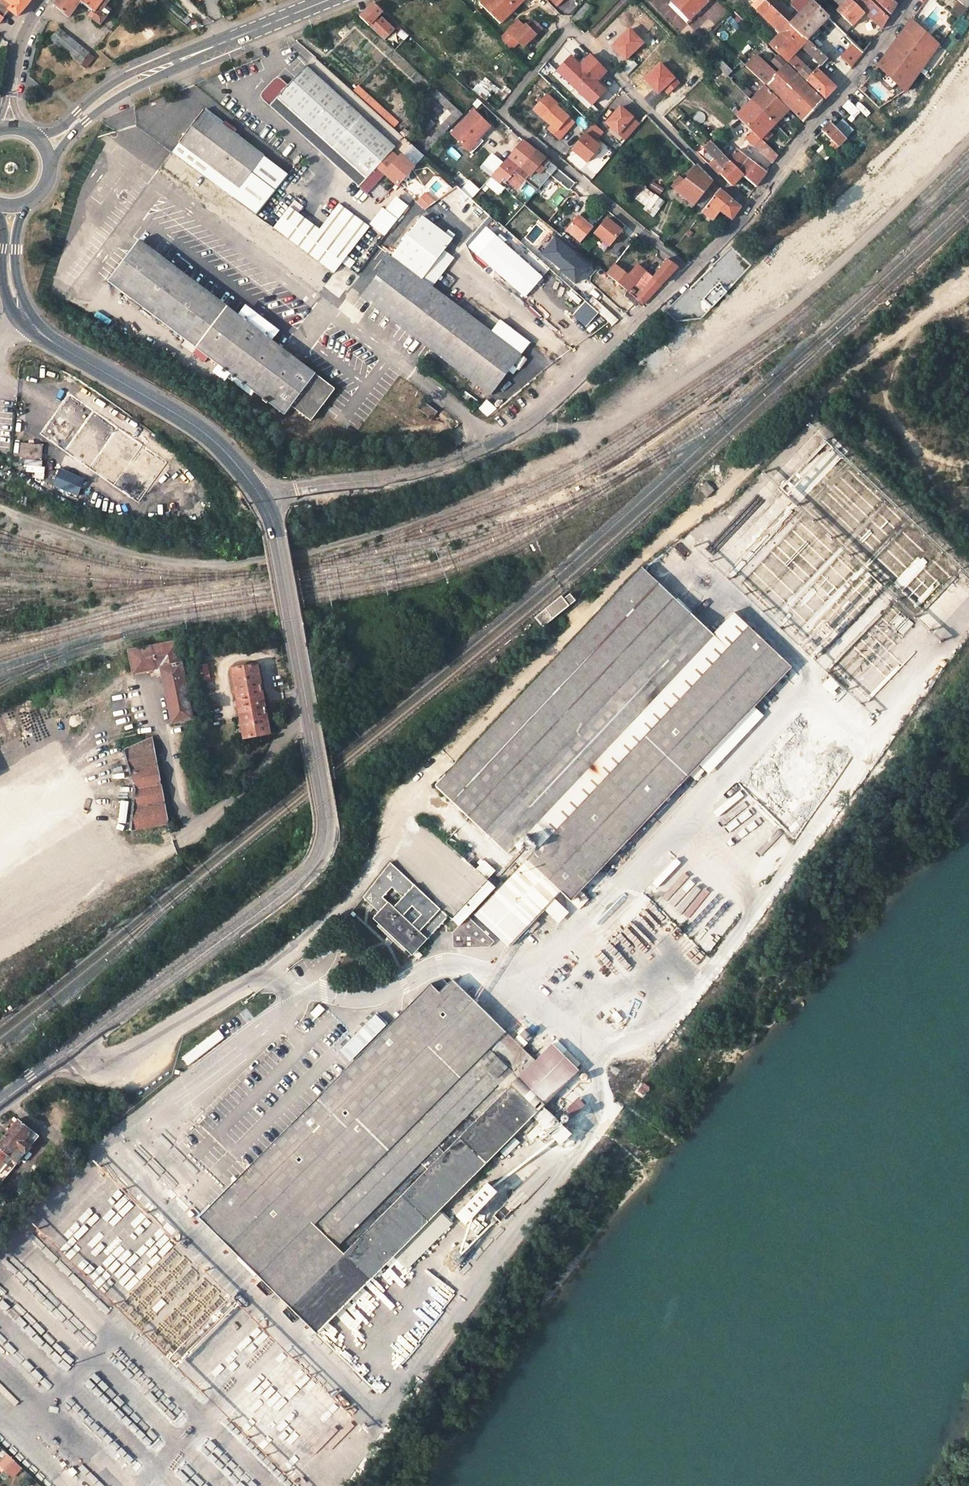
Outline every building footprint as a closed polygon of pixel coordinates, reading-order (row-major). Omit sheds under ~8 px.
[(9,10),(18,15),(31,0),(0,0),(0,22),(9,10)] [(55,5),(70,16),(81,0),(94,11),(90,16),(102,24),(107,16),(97,7),(100,3),(102,0),(58,0),(55,5)] [(479,2),(499,24),(502,22),(486,5),(491,0),(481,0),(479,2)] [(486,5),(502,22),(524,0),(491,0),(486,5)] [(673,1),(691,18),(708,1),(707,0),(674,0),(673,1)] [(766,0),(758,0),(752,6),(757,9),(765,1),(766,0)] [(765,1),(789,24),(804,37),(807,40),(828,19),(810,2),(795,17),(776,0),(766,0),(765,1)] [(860,10),(849,0),(840,8),(828,19),(844,34),(864,13),(881,27),(888,17),(868,1),(860,10)] [(849,0),(848,0),(831,0),(840,8),(849,0)] [(890,14),(900,0),(874,0),(890,14)] [(781,33),(789,24),(765,1),(757,9),(781,33)] [(382,10),(374,2),(360,17),(375,31),(379,26),(373,21),(382,10)] [(579,25),(594,9),(586,2),(572,18),(579,25)] [(111,11),(100,3),(97,7),(107,16),(111,11)] [(408,34),(386,14),(382,19),(403,40),(408,34)] [(520,19),(508,31),(500,38),(511,49),(519,42),(523,46),(533,36),(542,29),(532,19),(527,25),(520,19)] [(892,47),(910,67),(930,45),(912,21),(892,47)] [(783,57),(804,37),(789,24),(781,33),(770,44),(783,57)] [(89,52),(60,29),(52,39),(80,61),(89,52)] [(793,54),(807,40),(804,37),(783,57),(786,60),(793,54)] [(826,58),(808,42),(803,47),(821,64),(826,58)] [(893,85),(910,67),(892,47),(878,66),(884,71),(893,85)] [(745,66),(765,85),(769,87),(803,122),(822,100),(772,51),(768,55),(769,57),(768,59),(780,71),(775,76),(764,65),(764,64),(756,55),(745,66)] [(786,60),(798,72),(804,66),(793,54),(786,60)] [(731,72),(720,62),(716,66),(727,76),(731,72)] [(811,73),(804,66),(798,72),(806,78),(811,73)] [(375,168),(394,149),(306,67),(287,87),(281,81),(278,79),(274,81),(263,93),(261,96),(263,100),(270,106),(357,187),(365,177),(372,183),(380,173),(375,168)] [(811,73),(806,78),(825,97),(835,87),(816,69),(811,73)] [(485,76),(473,89),(488,103),(500,89),(485,76)] [(358,85),(353,90),(387,119),(391,114),(358,85)] [(764,88),(752,100),(775,123),(787,111),(787,110),(764,88)] [(451,115),(456,109),(437,91),(431,96),(451,115)] [(600,97),(593,91),(584,101),(592,108),(600,97)] [(545,95),(535,107),(545,116),(543,119),(551,125),(556,130),(553,134),(559,138),(573,121),(555,106),(556,104),(545,95)] [(766,132),(775,123),(752,100),(737,115),(759,138),(766,132)] [(851,113),(856,107),(848,101),(843,107),(851,113)] [(625,139),(638,123),(631,117),(629,119),(626,117),(629,114),(620,106),(606,122),(625,139)] [(535,107),(533,110),(543,119),(545,116),(535,107)] [(462,114),(456,109),(451,115),(438,129),(443,134),(462,114)] [(490,125),(474,110),(451,134),(467,150),(479,137),(490,125)] [(241,189),(265,157),(203,111),(179,143),(241,189)] [(567,152),(576,160),(601,130),(592,122),(567,152)] [(838,145),(846,136),(830,123),(822,132),(838,145)] [(556,130),(551,125),(548,129),(553,134),(556,130)] [(440,136),(436,132),(431,137),(436,141),(440,136)] [(766,132),(759,138),(761,140),(768,134),(766,132)] [(479,137),(467,150),(471,154),(483,141),(479,137)] [(761,140),(759,138),(754,145),(771,164),(777,156),(761,140)] [(525,180),(537,190),(550,174),(568,189),(574,182),(522,139),(490,176),(499,183),(504,176),(518,188),(525,180)] [(502,142),(497,139),(492,146),(496,149),(502,142)] [(742,173),(730,161),(711,141),(705,147),(709,151),(715,158),(709,164),(718,174),(719,174),(732,186),(741,175),(742,173)] [(746,141),(740,147),(745,153),(752,146),(746,141)] [(817,149),(824,161),(831,156),(825,145),(817,149)] [(454,146),(448,149),(454,161),(460,157),(454,146)] [(399,153),(394,149),(375,168),(380,173),(395,158),(399,153)] [(702,158),(709,164),(715,158),(709,151),(702,158)] [(737,151),(730,161),(742,173),(741,175),(755,185),(765,172),(754,164),(737,151)] [(380,173),(395,186),(409,172),(397,160),(395,158),(380,173)] [(409,172),(412,169),(399,158),(397,160),(409,172)] [(756,161),(754,164),(765,172),(767,169),(756,161)] [(677,191),(694,205),(712,182),(696,166),(685,180),(677,191)] [(672,187),(677,191),(685,180),(681,176),(672,187)] [(428,188),(439,200),(452,189),(440,177),(428,188)] [(469,179),(462,187),(473,198),(480,190),(469,179)] [(661,194),(664,188),(653,182),(650,187),(661,194)] [(717,187),(712,182),(694,205),(700,208),(717,187)] [(525,183),(520,192),(531,198),(536,189),(525,183)] [(379,185),(374,192),(380,197),(385,190),(379,185)] [(462,222),(478,206),(458,186),(442,201),(462,222)] [(645,186),(634,201),(654,216),(665,202),(645,186)] [(739,207),(719,189),(702,210),(712,219),(719,211),(731,220),(739,207)] [(416,201),(425,208),(435,201),(424,193),(416,201)] [(371,226),(386,237),(408,204),(393,194),(371,226)] [(243,219),(249,209),(234,201),(228,211),(243,219)] [(607,209),(600,204),(592,215),(598,220),(607,209)] [(331,274),(358,239),(329,218),(317,233),(287,210),(272,229),(331,274)] [(419,214),(359,295),(490,394),(508,369),(511,372),(515,366),(518,368),(526,357),(431,285),(451,256),(442,249),(450,237),(449,236),(452,232),(446,227),(443,232),(419,214)] [(576,217),(564,231),(578,244),(591,229),(576,217)] [(605,221),(592,236),(607,248),(619,233),(605,221)] [(87,225),(55,270),(92,297),(124,252),(87,225)] [(539,277),(483,227),(467,245),(523,296),(539,277)] [(289,405),(301,414),(308,420),(331,390),(324,384),(273,345),(258,334),(260,331),(275,343),(302,307),(276,287),(267,299),(257,311),(253,307),(263,295),(239,276),(237,279),(231,274),(233,272),(180,231),(164,251),(206,283),(201,289),(136,240),(107,278),(283,413),(289,405)] [(532,254),(539,260),(544,254),(537,249),(532,254)] [(544,254),(539,260),(548,268),(554,260),(545,253),(544,254)] [(640,291),(634,297),(637,300),(641,304),(676,267),(668,261),(652,278),(640,291)] [(632,284),(645,272),(638,266),(626,277),(612,265),(605,273),(627,291),(632,284)] [(652,278),(645,272),(632,284),(640,291),(652,278)] [(567,287),(562,292),(575,306),(580,301),(567,287)] [(634,304),(637,300),(634,297),(627,291),(623,295),(634,304)] [(614,325),(619,320),(592,296),(587,301),(614,325)] [(586,327),(599,313),(585,301),(572,315),(586,327)] [(487,399),(478,408),(488,418),(497,409),(487,399)] [(436,411),(424,402),(419,410),(430,418),(436,411)] [(43,477),(43,444),(20,444),(20,459),(27,459),(27,477),(43,477)] [(706,482),(698,489),(705,496),(713,489),(706,482)] [(802,507),(815,521),(822,514),(809,501),(802,507)] [(833,538),(840,532),(824,516),(818,522),(833,538)] [(776,548),(790,560),(813,534),(800,522),(786,538),(786,537),(776,548)] [(710,559),(716,552),(707,544),(701,552),(710,559)] [(813,547),(802,554),(812,568),(823,560),(813,547)] [(773,551),(761,565),(768,571),(762,578),(754,572),(748,579),(763,592),(788,563),(773,551)] [(721,555),(713,564),(729,580),(737,571),(721,555)] [(917,556),(896,580),(906,588),(926,564),(917,556)] [(622,756),(743,632),(732,620),(712,640),(640,571),(609,602),(430,784),(501,854),(522,833),(535,846),(600,779),(622,756)] [(888,578),(882,585),(899,599),(905,592),(888,578)] [(844,598),(861,611),(874,596),(858,582),(844,598)] [(543,627),(574,601),(566,591),(535,616),(543,627)] [(942,642),(950,634),(926,611),(918,620),(942,642)] [(787,677),(743,632),(622,756),(600,779),(535,846),(515,867),(467,916),(499,947),(518,929),(527,920),(551,895),(563,906),(787,677)] [(172,725),(193,721),(177,643),(129,653),(133,676),(154,671),(155,674),(160,677),(162,676),(172,725)] [(247,736),(270,731),(257,666),(235,670),(247,736)] [(167,824),(152,740),(122,752),(133,790),(129,831),(167,824)] [(522,833),(501,854),(515,867),(535,846),(522,833)] [(483,860),(476,869),(489,879),(496,869),(483,860)] [(367,902),(380,916),(375,921),(411,957),(448,920),(392,864),(380,882),(367,902)] [(444,920),(450,925),(491,884),(484,876),(475,888),(444,920)] [(689,911),(685,907),(696,893),(687,887),(671,910),(683,919),(689,911)] [(581,896),(573,900),(577,908),(585,904),(581,896)] [(555,899),(544,911),(559,924),(570,912),(555,899)] [(444,932),(444,939),(463,920),(459,917),(444,932)] [(485,942),(463,920),(444,939),(444,946),(482,948),(485,942)] [(527,920),(518,929),(524,936),(533,927),(527,920)] [(518,955),(532,941),(526,935),(512,949),(518,955)] [(432,987),(249,1172),(365,1286),(396,1256),(438,1211),(533,1116),(549,1132),(560,1121),(543,1105),(580,1067),(555,1043),(537,1062),(456,983),(442,997),(432,987)] [(316,1020),(325,1009),(318,1004),(309,1014),(316,1020)] [(523,1038),(530,1031),(524,1027),(518,1034),(523,1038)] [(648,1086),(642,1082),(637,1090),(642,1094),(648,1086)] [(570,1118),(585,1106),(579,1099),(565,1111),(570,1118)] [(40,1136),(20,1119),(0,1142),(0,1147),(9,1155),(18,1162),(40,1136)] [(9,1155),(0,1147),(0,1158),(4,1162),(9,1155)] [(109,1163),(103,1168),(123,1188),(128,1183),(109,1163)] [(322,1330),(365,1286),(249,1172),(206,1216),(322,1330)] [(469,1221),(497,1192),(488,1183),(459,1211),(469,1221)] [(438,1211),(396,1256),(407,1267),(450,1222),(438,1211)] [(473,1275),(476,1264),(463,1260),(460,1272),(473,1275)] [(287,1306),(283,1310),(292,1319),(296,1315),(287,1306)] [(86,1347),(91,1342),(79,1330),(74,1335),(86,1347)] [(391,1359),(401,1371),(414,1360),(404,1348),(391,1359)] [(258,1420),(254,1426),(220,1397),(213,1404),(252,1437),(263,1424),(258,1420)] [(265,1453),(272,1447),(260,1433),(252,1439),(265,1453)] [(13,1480),(23,1468),(6,1453),(0,1460),(0,1469),(13,1480)] [(282,1456),(276,1461),(286,1470),(291,1465),(282,1456)] [(301,1485),(308,1485),(311,1483),(294,1467),(288,1474),(301,1485)]
